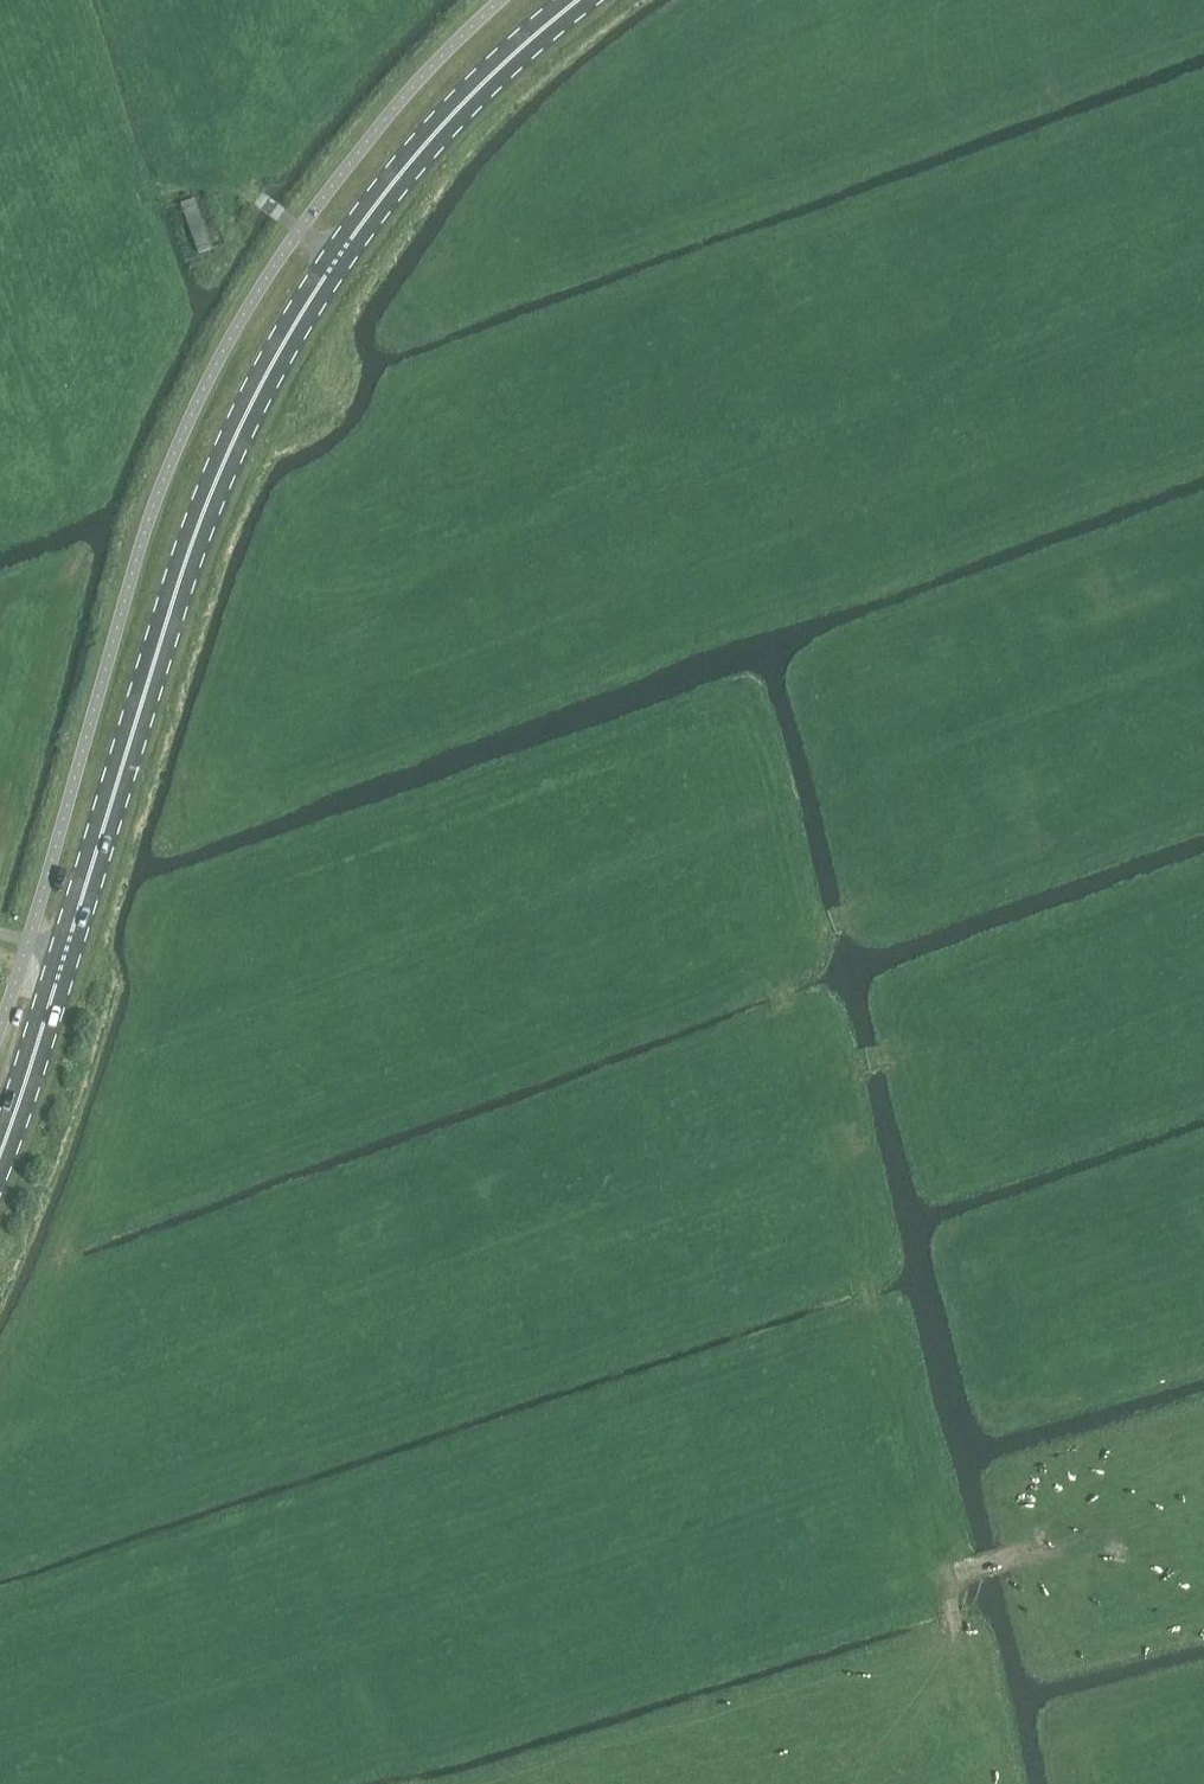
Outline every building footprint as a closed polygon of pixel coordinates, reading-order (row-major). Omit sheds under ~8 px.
[(205,190),(182,197),(200,252),(223,244),(205,190)]
